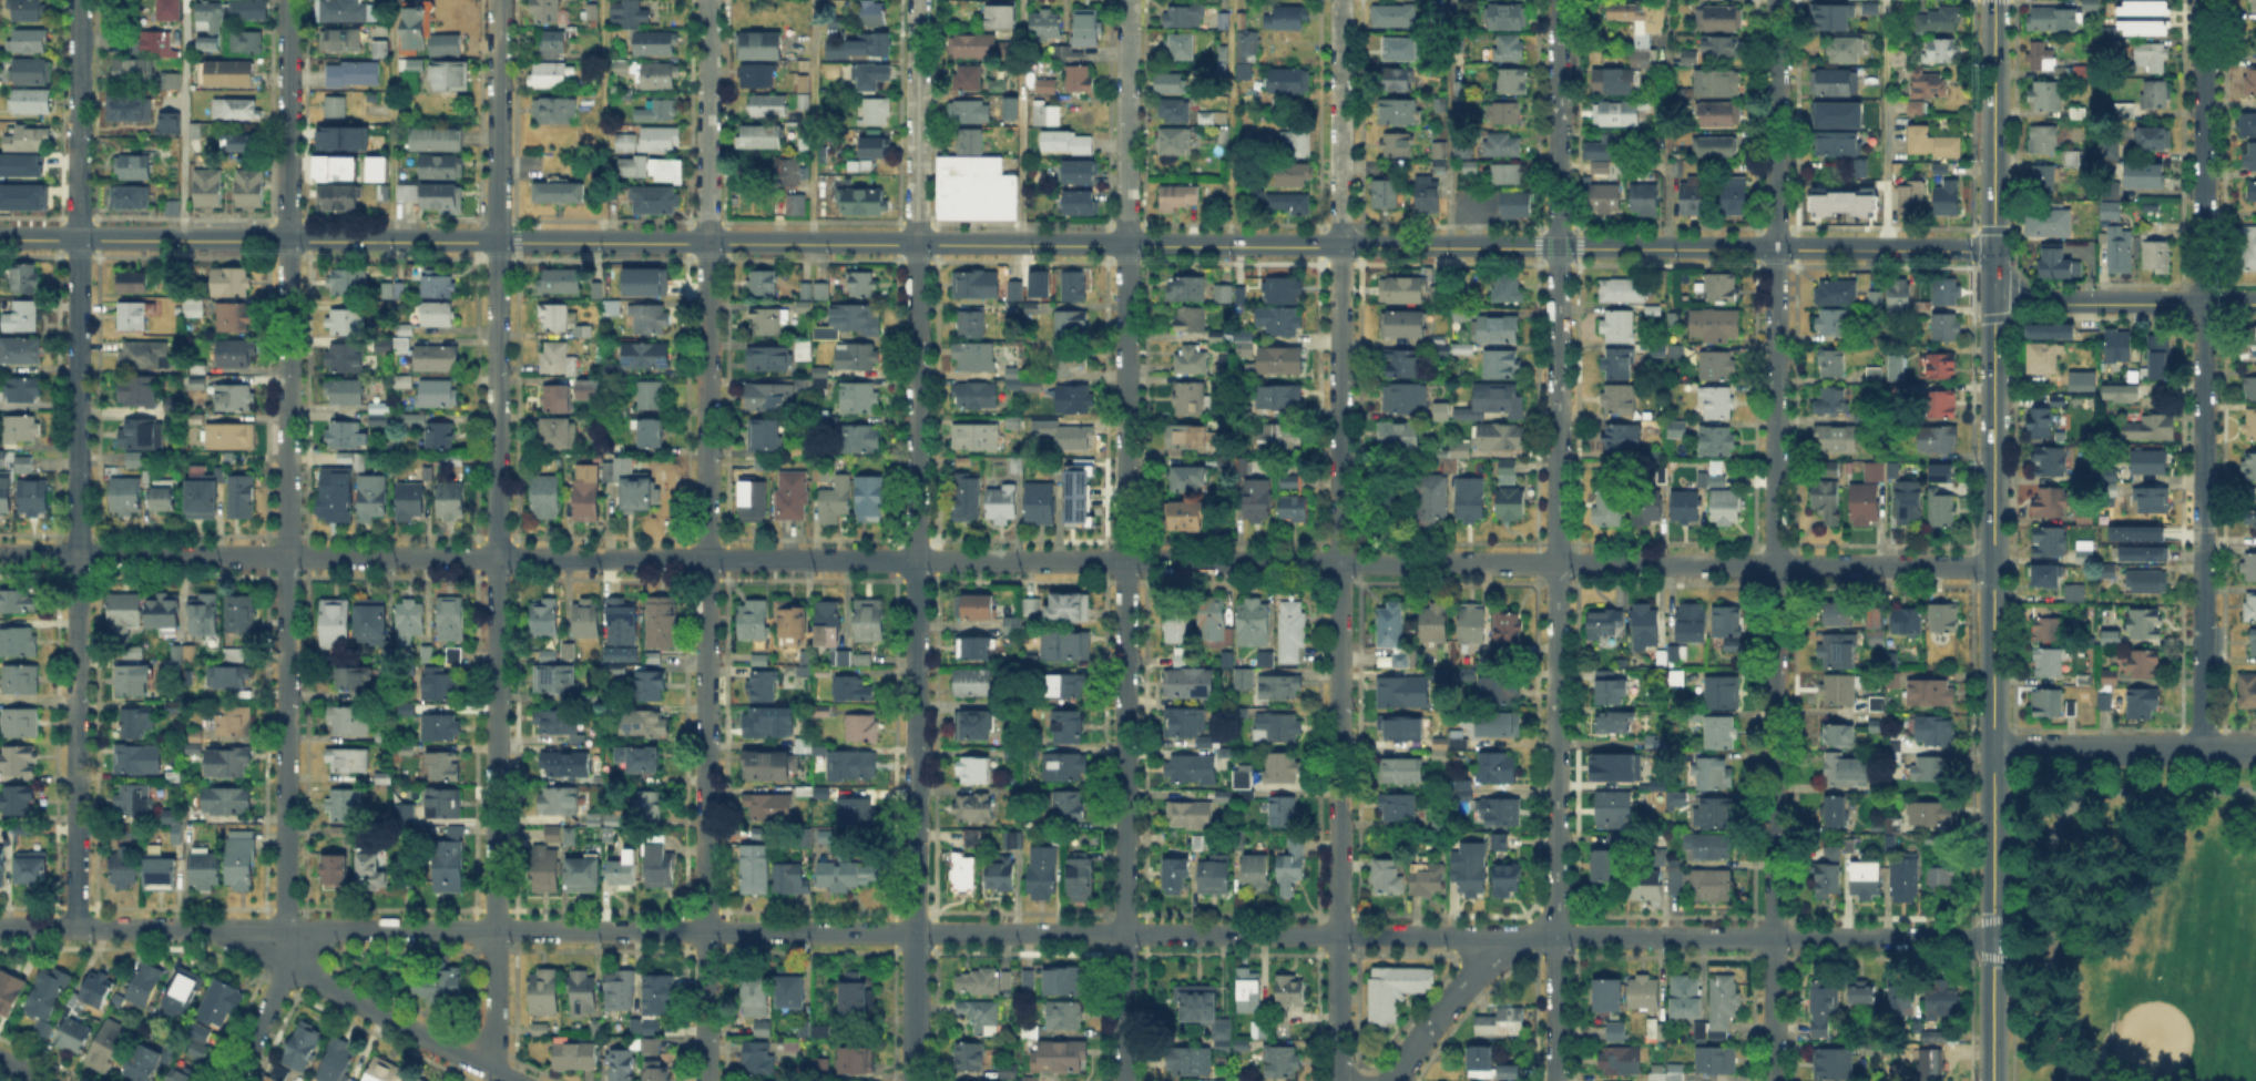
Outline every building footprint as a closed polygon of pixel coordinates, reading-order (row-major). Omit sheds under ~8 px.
[(12,22),(12,0),(42,0),(42,22),(12,22)] [(231,21),(231,0),(268,0),(268,21),(231,21)] [(314,23),(314,0),(364,0),(364,4),(378,4),(378,24),(314,23)] [(534,24),(534,0),(560,0),(560,24),(534,24)] [(640,33),(623,33),(623,24),(613,24),(614,6),(624,7),(624,0),(640,0),(640,12),(650,12),(650,23),(640,23),(640,33)] [(1876,1),(1876,11),(1859,11),(1859,0),(1876,1)] [(2115,13),(2115,0),(2167,0),(2167,13),(2115,13)] [(2255,9),(2255,0),(2246,0),(2246,9),(2255,9)] [(988,29),(988,1),(1017,1),(1017,29),(988,29)] [(1642,31),(1642,1),(1664,1),(1664,31),(1642,31)] [(1848,29),(1815,29),(1815,13),(1808,13),(1809,1),(1817,1),(1817,2),(1854,2),(1854,16),(1849,16),(1848,29)] [(585,17),(585,2),(598,2),(598,18),(585,17)] [(2100,2),(2100,11),(2084,11),(2084,2),(2100,2)] [(1489,28),(1489,3),(1529,4),(1529,28),(1489,28)] [(1607,22),(1607,3),(1637,3),(1637,22),(1607,22)] [(202,34),(197,34),(197,4),(223,4),(223,14),(220,14),(220,52),(202,52),(202,34)] [(1417,6),(1417,28),(1374,28),(1374,4),(1417,6)] [(425,53),(402,53),(404,6),(432,6),(432,27),(425,27),(425,53)] [(864,26),(864,6),(886,6),(886,26),(864,26)] [(1198,27),(1166,26),(1166,7),(1205,7),(1205,18),(1198,18),(1198,27)] [(1918,11),(1948,11),(1948,7),(1961,7),(1960,32),(1918,32),(1918,11)] [(1075,47),(1075,8),(1098,8),(1096,47),(1075,47)] [(1697,30),(1697,8),(1738,8),(1738,30),(1697,30)] [(161,24),(161,9),(181,10),(181,24),(161,24)] [(1278,16),(1278,9),(1310,10),(1309,30),(1269,30),(1269,16),(1278,16)] [(2082,10),(2082,32),(2029,32),(2029,10),(2082,10)] [(1033,40),(1033,13),(1062,13),(1062,40),(1033,40)] [(1239,30),(1239,13),(1248,13),(1247,30),(1239,30)] [(1229,14),(1229,31),(1221,31),(1221,14),(1229,14)] [(2167,33),(2115,33),(2115,19),(2167,19),(2167,33)] [(16,52),(16,31),(45,31),(45,52),(16,52)] [(143,52),(143,31),(171,32),(170,53),(143,52)] [(323,31),(361,31),(361,53),(323,53),(323,31)] [(539,52),(539,31),(566,31),(566,52),(539,52)] [(120,50),(120,32),(141,32),(141,51),(120,50)] [(875,32),(874,33),(888,33),(888,58),(874,58),(874,52),(868,52),(868,53),(849,53),(849,52),(845,52),(845,61),(828,61),(828,41),(845,41),(845,40),(859,40),(859,32),(875,32)] [(233,33),(262,33),(262,58),(233,58),(233,33)] [(1254,80),(1239,80),(1239,33),(1260,33),(1260,62),(1254,62),(1254,80)] [(431,55),(432,34),(460,35),(460,55),(431,55)] [(637,55),(637,34),(675,34),(675,55),(637,55)] [(1500,61),(1500,34),(1521,34),(1521,61),(1500,61)] [(1634,45),(1634,34),(1650,34),(1650,45),(1634,45)] [(782,35),(782,62),(737,61),(737,35),(782,35)] [(953,58),(955,35),(981,35),(981,58),(953,58)] [(1171,35),(1196,35),(1195,60),(1171,60),(1171,35)] [(1829,61),(1829,39),(1862,39),(1862,61),(1829,61)] [(1386,40),(1420,40),(1420,62),(1386,62),(1386,40)] [(1704,40),(1738,40),(1738,55),(1704,55),(1704,40)] [(1927,63),(1927,40),(1956,40),(1956,63),(1927,63)] [(375,41),(390,41),(390,61),(374,61),(375,41)] [(997,51),(997,42),(1012,42),(1012,51),(997,51)] [(2048,43),(2048,50),(2055,50),(2055,70),(2032,70),(2032,43),(2048,43)] [(2151,67),(2136,65),(2136,45),(2166,45),(2166,73),(2151,73),(2151,67)] [(1069,53),(1069,59),(1056,59),(1056,47),(1069,47),(1069,53)] [(1229,48),(1229,62),(1219,62),(1219,48),(1229,48)] [(1627,68),(1629,51),(1650,51),(1650,68),(1627,68)] [(1905,52),(1905,64),(1892,64),(1892,52),(1905,52)] [(1069,62),(1069,53),(1084,53),(1084,62),(1069,62)] [(1697,53),(1697,62),(1683,62),(1683,53),(1697,53)] [(16,82),(16,59),(50,59),(50,82),(16,82)] [(407,71),(407,60),(423,60),(423,71),(407,71)] [(115,85),(115,61),(149,61),(149,85),(115,85)] [(566,62),(566,89),(534,89),(534,85),(528,85),(528,75),(534,75),(534,62),(566,62)] [(613,74),(613,63),(630,63),(630,74),(613,74)] [(642,86),(642,63),(674,64),(674,86),(642,86)] [(253,64),(253,88),(200,88),(200,64),(253,64)] [(379,64),(379,88),(329,86),(329,64),(379,64)] [(431,64),(469,65),(469,91),(431,90),(431,64)] [(775,65),(775,89),(742,89),(742,65),(775,65)] [(890,67),(890,84),(878,84),(878,93),(855,92),(855,67),(890,67)] [(952,72),(960,72),(960,67),(981,68),(981,92),(952,92),(952,72)] [(1068,91),(1068,69),(1094,69),(1094,91),(1068,91)] [(1272,93),(1272,70),(1305,70),(1305,93),(1272,93)] [(1378,90),(1378,70),(1415,70),(1415,91),(1378,90)] [(1499,70),(1528,70),(1528,94),(1498,94),(1499,70)] [(1594,95),(1594,70),(1639,70),(1639,96),(1594,95)] [(1695,98),(1695,70),(1738,70),(1738,98),(1695,98)] [(1813,95),(1813,70),(1858,70),(1857,95),(1813,95)] [(2246,70),(2255,70),(2255,96),(2245,96),(2246,70)] [(1663,71),(1663,98),(1652,96),(1652,71),(1663,71)] [(1912,73),(1947,73),(1947,99),(1926,99),(1926,115),(1911,115),(1912,73)] [(163,90),(163,74),(182,74),(181,106),(170,106),(170,90),(163,90)] [(1157,75),(1186,77),(1186,95),(1157,95),(1157,75)] [(1056,77),(1056,95),(1039,95),(1039,77),(1056,77)] [(799,78),(810,78),(810,111),(799,111),(799,78)] [(1454,94),(1454,79),(1463,79),(1463,94),(1454,94)] [(991,80),(1005,80),(1005,89),(991,89),(991,80)] [(2145,109),(2145,82),(2167,82),(2167,109),(2145,109)] [(2034,111),(2034,83),(2063,83),(2063,111),(2034,111)] [(50,91),(50,114),(11,113),(11,91),(50,91)] [(1009,109),(1009,92),(1018,92),(1018,109),(1009,109)] [(787,98),(787,118),(751,118),(751,96),(787,98)] [(1454,115),(1454,98),(1469,98),(1469,115),(1454,115)] [(112,118),(112,99),(140,99),(140,118),(112,118)] [(325,99),(347,99),(347,118),(325,118),(325,99)] [(634,122),(634,99),(673,99),(673,122),(634,122)] [(890,100),(890,125),(864,125),(864,99),(890,100)] [(1437,99),(1447,99),(1447,113),(1437,113),(1437,99)] [(535,100),(576,100),(575,124),(535,123),(535,100)] [(1419,100),(1419,110),(1423,110),(1423,125),(1381,125),(1382,100),(1419,100)] [(1191,102),(1191,122),(1160,122),(1160,101),(1191,102)] [(214,102),(259,102),(259,121),(214,121),(214,102)] [(1599,124),(1599,102),(1641,102),(1641,124),(1599,124)] [(1810,102),(1850,102),(1850,109),(1855,109),(1855,125),(1810,125),(1810,115),(1814,115),(1814,111),(1810,111),(1810,102)] [(950,103),(991,103),(991,124),(950,124),(950,103)] [(1060,103),(1060,126),(1034,126),(1034,103),(1060,103)] [(1697,126),(1697,103),(1738,104),(1738,128),(1697,126)] [(1521,118),(1521,125),(1493,125),(1493,118),(1487,118),(1487,104),(1521,104),(1521,118)] [(2116,105),(2136,105),(2136,118),(2116,118),(2116,105)] [(2073,109),(2086,109),(2085,119),(2073,119),(2073,109)] [(2239,115),(2255,115),(2255,139),(2239,139),(2239,115)] [(368,126),(368,147),(320,147),(320,126),(368,126)] [(2030,126),(2058,126),(2058,156),(2030,156),(2030,126)] [(47,151),(7,151),(7,136),(16,136),(16,128),(52,129),(52,144),(47,144),(47,151)] [(412,151),(412,128),(463,128),(463,151),(412,151)] [(742,146),(742,129),(782,129),(782,146),(742,146)] [(1910,129),(1931,129),(1931,139),(1964,139),(1964,156),(1910,156),(1910,129)] [(2137,152),(2137,129),(2170,129),(2170,152),(2137,152)] [(958,154),(958,130),(984,130),(984,154),(958,154)] [(641,151),(641,131),(674,131),(674,151),(641,151)] [(1160,131),(1192,131),(1192,156),(1160,156),(1160,131)] [(1289,136),(1299,136),(1299,133),(1307,133),(1306,157),(1289,157),(1289,136)] [(225,155),(225,134),(255,134),(255,155),(225,155)] [(1511,134),(1511,141),(1521,141),(1521,156),(1484,156),(1484,134),(1511,134)] [(1816,156),(1817,134),(1860,135),(1860,160),(1868,160),(1868,176),(1851,176),(1851,157),(1816,156)] [(1045,135),(1094,135),(1094,154),(1044,153),(1045,135)] [(1272,135),(1272,145),(1260,145),(1260,135),(1272,135)] [(1385,135),(1412,135),(1412,157),(1385,157),(1385,135)] [(1611,159),(1585,159),(1585,143),(1599,143),(1599,136),(1623,136),(1623,149),(1611,149),(1611,159)] [(635,137),(635,152),(617,152),(617,137),(635,137)] [(1736,139),(1736,157),(1695,157),(1695,139),(1736,139)] [(864,140),(886,140),(886,159),(864,159),(864,140)] [(1431,157),(1432,141),(1448,141),(1448,157),(1431,157)] [(2120,142),(2120,161),(2102,161),(2102,142),(2120,142)] [(1458,157),(1458,147),(1470,147),(1470,157),(1458,157)] [(2064,152),(2081,152),(2081,167),(2064,167),(2064,152)] [(41,175),(0,175),(0,153),(41,153),(41,175)] [(313,179),(313,154),(356,155),(355,180),(313,179)] [(365,180),(365,154),(385,155),(385,180),(365,180)] [(120,179),(120,155),(153,155),(153,180),(120,179)] [(646,161),(646,175),(617,174),(617,159),(635,159),(635,155),(646,155),(646,161)] [(463,156),(462,181),(423,181),(423,156),(463,156)] [(1672,156),(1683,156),(1683,177),(1672,177),(1672,156)] [(646,161),(651,161),(651,157),(660,159),(660,160),(672,160),(672,159),(682,159),(682,172),(675,172),(675,177),(659,177),(659,172),(651,172),(651,166),(646,166),(646,161)] [(1864,175),(1864,158),(1834,159),(1835,175),(1864,175)] [(774,184),(774,160),(796,160),(796,184),(774,184)] [(1004,160),(1003,176),(1019,176),(1019,223),(939,222),(939,160),(1004,160)] [(1432,171),(1432,161),(1446,161),(1446,171),(1432,171)] [(1095,163),(1095,185),(1066,185),(1066,163),(1095,163)] [(1311,164),(1311,188),(1270,188),(1270,163),(1311,164)] [(1466,174),(1466,163),(1479,163),(1479,174),(1466,174)] [(1494,182),(1494,163),(1522,164),(1522,182),(1494,182)] [(1594,174),(1594,163),(1609,163),(1609,174),(1594,174)] [(2144,171),(2144,164),(2164,165),(2164,190),(2129,190),(2129,171),(2144,171)] [(2032,192),(2032,166),(2055,166),(2055,193),(2032,192)] [(195,171),(222,172),(222,208),(195,208),(195,171)] [(265,172),(265,210),(237,210),(237,172),(265,172)] [(1440,179),(1440,212),(1417,212),(1417,179),(1440,179)] [(1723,179),(1748,179),(1748,217),(1723,217),(1723,179)] [(1704,180),(1704,215),(1682,215),(1683,180),(1704,180)] [(2255,201),(2255,180),(2245,180),(2246,201),(2255,201)] [(1399,181),(1399,210),(1372,210),(1372,181),(1399,181)] [(1944,186),(1944,182),(1961,182),(1961,215),(1937,215),(1937,186),(1944,186)] [(2102,194),(2102,182),(2119,182),(2119,194),(2102,194)] [(41,208),(0,208),(0,183),(41,183),(41,208)] [(537,203),(537,183),(583,183),(583,203),(537,203)] [(1926,183),(1926,215),(1898,215),(1898,183),(1926,183)] [(398,202),(399,184),(419,184),(419,202),(398,202)] [(317,212),(318,185),(357,186),(357,212),(317,212)] [(1592,193),(1591,193),(1591,185),(1621,186),(1621,218),(1592,218),(1592,193)] [(1632,185),(1658,185),(1658,216),(1632,216),(1632,185)] [(1854,186),(1854,213),(1816,213),(1817,186),(1854,186)] [(389,187),(389,203),(380,203),(380,187),(389,187)] [(425,210),(425,187),(458,187),(458,210),(425,210)] [(1200,187),(1200,206),(1176,206),(1176,214),(1162,214),(1162,187),(1200,187)] [(1249,200),(1249,187),(1263,187),(1263,200),(1249,200)] [(152,188),(152,210),(114,210),(114,188),(152,188)] [(633,213),(633,191),(677,191),(677,214),(633,213)] [(884,192),(884,216),(840,216),(840,191),(884,192)] [(1531,192),(1531,220),(1503,220),(1503,192),(1531,192)] [(1095,194),(1095,215),(1066,215),(1066,194),(1095,194)] [(1310,210),(1310,215),(1290,215),(1290,210),(1268,210),(1268,195),(1310,195),(1310,210)] [(785,198),(807,198),(807,220),(785,220),(785,198)] [(2099,216),(2099,200),(2121,200),(2121,217),(2099,216)] [(166,215),(166,203),(181,203),(181,216),(166,215)] [(2027,236),(2027,210),(2072,211),(2072,236),(2027,236)] [(2239,225),(2255,225),(2255,276),(2239,275),(2239,225)] [(2109,230),(2134,230),(2133,274),(2107,274),(2109,230)] [(2146,243),(2173,243),(2173,273),(2146,273),(2146,243)] [(2064,248),(2064,261),(2074,261),(2074,263),(2083,263),(2083,276),(2074,276),(2074,278),(2044,278),(2044,248),(2064,248)] [(14,292),(14,262),(39,262),(38,292),(14,292)] [(251,267),(251,297),(213,297),(213,267),(251,267)] [(661,273),(660,294),(621,294),(621,267),(661,267),(661,273)] [(331,295),(333,269),(368,269),(368,295),(331,295)] [(544,293),(538,293),(538,279),(544,279),(544,269),(582,269),(582,293),(544,293)] [(1047,270),(1027,269),(1027,295),(1046,295),(1047,270)] [(1706,276),(1722,276),(1722,271),(1739,271),(1739,304),(1706,304),(1706,276)] [(147,272),(147,293),(119,293),(119,272),(147,272)] [(1000,272),(1000,299),(955,299),(955,272),(1000,272)] [(1063,272),(1089,272),(1089,304),(1063,304),(1063,272)] [(748,273),(775,273),(774,295),(748,295),(748,273)] [(1493,273),(1522,273),(1522,303),(1493,303),(1493,273)] [(875,274),(875,297),(854,297),(854,274),(875,274)] [(420,297),(421,276),(452,276),(452,297),(420,297)] [(1269,303),(1269,276),(1299,276),(1299,303),(1269,303)] [(1388,303),(1388,278),(1426,278),(1426,303),(1388,303)] [(1933,306),(1933,278),(1958,278),(1958,306),(1933,306)] [(1207,281),(1207,323),(1204,323),(1204,333),(1173,333),(1173,279),(1207,281)] [(1599,302),(1599,281),(1645,281),(1644,302),(1599,302)] [(1816,305),(1816,281),(1854,281),(1854,306),(1816,305)] [(1889,310),(1889,281),(1909,281),(1909,310),(1889,310)] [(396,297),(396,283),(406,283),(406,297),(396,297)] [(802,296),(802,283),(810,283),(810,296),(802,296)] [(816,298),(816,283),(826,283),(826,298),(816,298)] [(1009,299),(1009,283),(1023,283),(1022,299),(1009,299)] [(1458,297),(1458,283),(1468,283),(1468,297),(1458,297)] [(381,298),(381,284),(391,284),(391,298),(381,298)] [(603,298),(603,300),(594,300),(594,285),(603,285),(603,298)] [(1431,299),(1431,285),(1442,285),(1442,299),(1431,299)] [(1216,287),(1231,287),(1231,304),(1216,304),(1216,287)] [(1871,305),(1871,292),(1882,292),(1882,305),(1871,305)] [(603,315),(603,298),(620,298),(619,315),(603,315)] [(14,330),(4,329),(4,314),(14,314),(14,302),(37,302),(37,330),(14,330)] [(1915,312),(1915,303),(1930,303),(1930,312),(1915,312)] [(145,304),(145,330),(120,330),(120,304),(145,304)] [(186,316),(186,304),(202,304),(202,316),(186,316)] [(1029,313),(1029,304),(1041,304),(1041,314),(1029,313)] [(218,305),(252,305),(252,332),(218,332),(218,305)] [(453,305),(453,328),(420,328),(420,305),(453,305)] [(579,305),(579,325),(593,325),(592,337),(574,337),(574,330),(539,330),(539,305),(579,305)] [(830,326),(831,306),(880,307),(880,335),(840,335),(840,340),(813,340),(813,326),(830,326)] [(1007,315),(1007,306),(1021,306),(1021,315),(1007,315)] [(634,314),(630,314),(630,307),(667,307),(667,335),(634,335),(634,314)] [(1662,307),(1662,317),(1650,317),(1650,307),(1662,307)] [(1296,327),(1296,337),(1267,337),(1267,326),(1258,326),(1258,308),(1303,308),(1303,327),(1296,327)] [(1452,319),(1452,308),(1469,308),(1469,319),(1452,319)] [(753,310),(787,310),(787,329),(782,329),(782,336),(753,336),(753,310)] [(365,312),(365,336),(331,336),(331,312),(365,312)] [(1058,338),(1058,312),(1085,312),(1085,339),(1058,338)] [(1727,337),(1727,345),(1703,345),(1703,336),(1692,336),(1692,312),(1741,312),(1741,337),(1727,337)] [(1821,335),(1821,312),(1847,312),(1847,335),(1821,335)] [(960,338),(960,313),(986,313),(986,338),(960,338)] [(1426,335),(1426,339),(1382,338),(1384,313),(1426,313),(1426,335)] [(1604,313),(1635,313),(1635,344),(1604,344),(1604,313)] [(1680,315),(1680,328),(1670,328),(1670,315),(1680,315)] [(1478,343),(1478,316),(1523,316),(1523,343),(1478,343)] [(1960,316),(1960,343),(1933,343),(1933,316),(1960,316)] [(2029,323),(2078,323),(2078,337),(2032,337),(2032,334),(2029,334),(2029,323)] [(400,333),(400,324),(414,324),(414,334),(400,333)] [(1917,326),(1917,340),(1906,340),(1906,326),(1917,326)] [(1235,338),(1235,328),(1249,328),(1249,339),(1235,338)] [(1212,343),(1212,332),(1224,332),(1224,343),(1212,343)] [(2106,332),(2132,332),(2132,364),(2106,364),(2106,332)] [(2245,332),(2255,332),(2255,359),(2245,358),(2245,332)] [(377,345),(377,336),(389,336),(389,345),(377,345)] [(2148,378),(2148,337),(2174,338),(2173,378),(2148,378)] [(0,363),(0,338),(42,338),(42,364),(0,363)] [(396,353),(396,339),(409,339),(409,353),(396,353)] [(124,367),(119,367),(119,350),(124,350),(124,341),(170,341),(170,367),(124,367)] [(252,369),(218,369),(218,341),(257,341),(257,355),(252,355),(252,369)] [(811,341),(810,360),(796,360),(796,341),(811,341)] [(1237,355),(1237,341),(1252,341),(1252,355),(1237,355)] [(2027,374),(2027,341),(2059,341),(2058,374),(2027,374)] [(1183,354),(1183,343),(1201,343),(1201,350),(1209,350),(1209,376),(1175,376),(1176,354),(1183,354)] [(541,344),(569,344),(569,357),(579,357),(579,376),(541,375),(541,344)] [(1457,355),(1457,344),(1473,344),(1473,355),(1457,355)] [(668,345),(667,369),(623,369),(623,345),(668,345)] [(1648,356),(1648,345),(1666,345),(1666,356),(1648,356)] [(877,346),(877,371),(837,370),(837,346),(877,346)] [(1672,359),(1672,346),(1685,346),(1685,359),(1672,359)] [(364,347),(364,373),(328,373),(328,347),(364,347)] [(415,371),(415,347),(458,348),(458,371),(415,371)] [(1435,358),(1435,348),(1450,348),(1450,358),(1435,358)] [(747,349),(788,350),(788,373),(747,373),(747,349)] [(960,371),(960,349),(1000,349),(1000,371),(960,371)] [(1072,378),(1052,378),(1052,349),(1086,350),(1086,365),(1072,365),(1072,378)] [(1260,375),(1260,349),(1304,349),(1304,375),(1260,375)] [(1634,350),(1634,380),(1605,380),(1605,350),(1634,350)] [(1818,369),(1818,350),(1845,350),(1845,377),(1824,377),(1824,369),(1818,369)] [(1386,376),(1386,351),(1421,351),(1420,376),(1386,376)] [(1735,351),(1735,381),(1701,381),(1701,351),(1735,351)] [(1486,353),(1518,353),(1518,379),(1486,379),(1486,353)] [(1886,380),(1902,379),(1901,353),(1886,353),(1886,380)] [(1920,379),(1920,353),(1956,353),(1956,379),(1920,379)] [(814,386),(814,368),(827,369),(827,386),(814,386)] [(1008,378),(1008,368),(1022,368),(1022,378),(1008,378)] [(1867,378),(1867,368),(1880,368),(1880,378),(1867,378)] [(398,387),(398,377),(411,377),(411,388),(398,387)] [(2245,377),(2255,377),(2255,402),(2245,401),(2245,377)] [(122,407),(122,378),(156,378),(156,407),(122,407)] [(41,379),(41,404),(7,404),(7,379),(41,379)] [(585,399),(585,379),(602,379),(602,399),(585,399)] [(798,391),(798,379),(810,379),(810,391),(798,391)] [(206,380),(206,390),(191,390),(191,380),(206,380)] [(372,396),(372,407),(331,407),(331,395),(326,395),(326,380),(372,380),(372,396)] [(1009,389),(1009,380),(1020,380),(1020,389),(1009,389)] [(639,381),(664,381),(663,409),(639,409),(639,381)] [(420,406),(420,383),(453,383),(453,406),(420,406)] [(1059,414),(1059,383),(1091,384),(1091,414),(1059,414)] [(1206,384),(1206,397),(1212,397),(1212,417),(1176,417),(1176,384),(1206,384)] [(215,410),(215,385),(254,385),(254,410),(215,410)] [(841,385),(879,385),(879,418),(841,417),(841,385)] [(956,385),(998,385),(997,410),(956,410),(956,385)] [(1816,412),(1816,385),(1846,386),(1846,412),(1816,412)] [(544,414),(544,386),(572,386),(572,414),(544,414)] [(794,386),(794,414),(747,414),(747,386),(794,386)] [(1484,419),(1458,419),(1458,410),(1476,410),(1476,386),(1520,386),(1520,410),(1484,410),(1484,419)] [(1602,412),(1603,386),(1636,386),(1635,412),(1602,412)] [(1258,409),(1258,387),(1301,387),(1301,410),(1258,409)] [(1385,411),(1385,387),(1427,387),(1427,411),(1385,411)] [(2137,387),(2137,398),(2133,398),(2133,401),(2117,401),(2117,398),(2106,398),(2106,387),(2137,387)] [(1703,388),(1733,388),(1733,420),(1703,420),(1703,388)] [(1923,417),(1923,389),(1956,389),(1954,417),(1923,417)] [(2052,407),(2052,396),(2066,396),(2066,407),(2052,407)] [(374,415),(374,402),(388,402),(388,415),(374,415)] [(1242,420),(1242,406),(1253,406),(1253,420),(1242,420)] [(1449,407),(1449,421),(1438,421),(1438,407),(1449,407)] [(1855,421),(1856,410),(1869,410),(1869,421),(1855,421)] [(2031,440),(2031,410),(2051,410),(2051,440),(2031,440)] [(2246,412),(2255,412),(2255,440),(2246,440),(2246,412)] [(2174,440),(2124,440),(2124,424),(2141,424),(2142,414),(2174,414),(2174,440)] [(395,429),(395,415),(423,415),(423,429),(395,429)] [(1009,427),(1009,416),(1022,416),(1021,427),(1009,427)] [(3,417),(38,418),(38,443),(3,442),(3,417)] [(838,418),(838,427),(825,427),(825,418),(838,418)] [(157,420),(156,449),(125,448),(125,442),(119,442),(119,429),(125,429),(125,420),(157,420)] [(539,448),(539,421),(575,421),(575,448),(539,448)] [(1671,421),(1687,421),(1687,438),(1671,438),(1671,421)] [(640,422),(663,422),(663,449),(640,449),(640,422)] [(780,422),(780,451),(748,451),(748,422),(780,422)] [(1603,447),(1603,422),(1642,422),(1642,447),(1603,447)] [(329,446),(329,424),(357,424),(357,446),(329,446)] [(206,425),(255,425),(255,449),(206,449),(206,425)] [(1381,425),(1420,425),(1420,452),(1381,452),(1381,425)] [(1474,449),(1476,425),(1524,425),(1524,449),(1474,449)] [(429,450),(429,426),(451,426),(451,450),(429,450)] [(953,426),(999,426),(999,450),(953,450),(953,426)] [(1056,449),(1056,426),(1089,426),(1089,449),(1056,449)] [(1211,426),(1211,448),(1183,448),(1183,458),(1168,457),(1168,426),(1211,426)] [(1263,451),(1264,427),(1303,427),(1303,451),(1263,451)] [(1731,427),(1731,436),(1736,436),(1736,451),(1731,450),(1731,456),(1701,456),(1701,427),(1731,427)] [(841,428),(881,428),(881,453),(840,453),(841,428)] [(1857,428),(1857,453),(1817,453),(1817,428),(1857,428)] [(1957,428),(1957,453),(1919,453),(1919,428),(1957,428)] [(1453,458),(1453,441),(1471,441),(1471,458),(1453,458)] [(1892,458),(1892,443),(1901,443),(1901,458),(1892,458)] [(807,446),(807,457),(794,457),(794,446),(807,446)] [(2068,449),(2068,478),(2036,478),(2036,449),(2068,449)] [(2166,452),(2166,476),(2132,476),(2133,452),(2166,452)] [(337,463),(337,453),(350,455),(350,463),(337,463)] [(353,469),(353,453),(364,453),(364,470),(353,469)] [(2245,453),(2255,453),(2255,479),(2245,479),(2245,453)] [(142,455),(142,468),(127,468),(127,455),(142,455)] [(449,465),(449,456),(463,457),(463,465),(449,465)] [(632,459),(632,477),(653,477),(652,511),(622,511),(623,482),(605,482),(605,463),(614,463),(614,458),(632,459)] [(1219,458),(1252,458),(1252,477),(1238,477),(1238,471),(1219,471),(1219,458)] [(31,460),(31,472),(17,472),(17,459),(31,460)] [(565,459),(578,459),(578,475),(565,475),(565,459)] [(772,459),(772,471),(756,471),(756,459),(772,459)] [(1066,469),(1066,460),(1078,460),(1078,469),(1066,469)] [(1446,472),(1446,460),(1458,460),(1458,472),(1446,472)] [(1502,462),(1515,462),(1515,479),(1502,479),(1502,462)] [(1887,476),(1887,462),(1899,462),(1899,476),(1887,476)] [(814,481),(814,466),(829,467),(829,481),(814,481)] [(1823,476),(1823,466),(1837,466),(1836,476),(1823,476)] [(1868,479),(1868,466),(1885,466),(1884,479),(1868,479)] [(2102,477),(2102,467),(2116,467),(2116,477),(2102,477)] [(1174,468),(1206,469),(1205,485),(1197,485),(1197,493),(1174,493),(1174,468)] [(1952,468),(1952,482),(1933,482),(1933,468),(1952,468)] [(353,469),(351,522),(321,522),(321,469),(353,469)] [(2078,480),(2078,469),(2092,469),(2092,480),(2078,480)] [(1,518),(0,518),(0,471),(10,471),(9,512),(1,511),(1,518)] [(1697,486),(1697,471),(1709,472),(1709,486),(1697,486)] [(777,472),(808,472),(808,522),(777,522),(777,472)] [(837,524),(818,524),(818,489),(836,489),(836,475),(849,475),(849,516),(837,516),(837,524)] [(1301,475),(1301,489),(1283,489),(1284,475),(1301,475)] [(229,518),(229,477),(256,477),(256,518),(229,518)] [(360,511),(360,477),(385,477),(385,511),(360,511)] [(533,477),(562,477),(562,520),(533,520),(533,477)] [(1717,486),(1717,477),(1726,477),(1726,486),(1717,486)] [(952,519),(952,478),(981,479),(981,519),(952,519)] [(131,509),(131,517),(118,517),(118,509),(110,509),(110,479),(142,480),(142,509),(131,509)] [(741,519),(741,479),(765,479),(765,519),(741,519)] [(599,480),(599,482),(599,523),(598,523),(598,526),(575,526),(575,480),(599,480)] [(858,514),(858,480),(882,480),(882,514),(858,514)] [(1091,480),(1091,527),(1065,526),(1065,480),(1091,480)] [(1416,521),(1416,480),(1446,480),(1446,521),(1416,521)] [(1486,480),(1486,523),(1458,523),(1458,480),(1486,480)] [(186,518),(186,481),(220,481),(220,518),(186,518)] [(1270,481),(1270,522),(1245,521),(1245,481),(1270,481)] [(1375,518),(1375,481),(1402,481),(1402,519),(1375,518)] [(1898,481),(1921,481),(1921,519),(1915,519),(1915,526),(1897,526),(1898,481)] [(40,511),(40,518),(28,518),(28,511),(19,511),(20,482),(48,482),(48,511),(40,511)] [(152,483),(175,483),(175,511),(151,511),(152,483)] [(1840,510),(1839,524),(1826,524),(1826,510),(1811,510),(1811,483),(1840,483),(1840,510)] [(2109,496),(2109,483),(2117,485),(2117,496),(2109,496)] [(397,485),(423,485),(423,519),(396,519),(397,485)] [(438,485),(463,485),(463,520),(437,520),(438,485)] [(1852,526),(1852,485),(1879,485),(1879,527),(1852,526)] [(1027,486),(1054,486),(1054,530),(1027,530),(1027,486)] [(1595,524),(1595,488),(1623,488),(1623,524),(1595,524)] [(1653,524),(1631,524),(1631,489),(1662,489),(1662,520),(1653,520),(1653,524)] [(2040,518),(2034,518),(2034,499),(2040,499),(2040,489),(2064,489),(2064,518),(2040,518)] [(2135,489),(2170,489),(2170,512),(2135,512),(2135,489)] [(1007,517),(1007,527),(997,527),(997,517),(990,517),(990,490),(1014,490),(1014,517),(1007,517)] [(1524,490),(1524,522),(1499,521),(1499,490),(1524,490)] [(1674,492),(1702,492),(1702,523),(1674,523),(1674,492)] [(1728,492),(1728,498),(1738,498),(1738,521),(1712,521),(1713,492),(1728,492)] [(1927,496),(1956,496),(1956,527),(1927,527),(1927,496)] [(1283,520),(1283,497),(1306,497),(1306,521),(1283,520)] [(1172,531),(1172,502),(1203,502),(1203,531),(1172,531)] [(2245,511),(2255,511),(2255,530),(2245,529),(2245,511)] [(2093,517),(2093,530),(2079,529),(2079,517),(2093,517)] [(2127,526),(2166,526),(2166,529),(2168,529),(2168,539),(2127,539),(2127,526)] [(2068,530),(2066,558),(2036,558),(2036,530),(2068,530)] [(2092,540),(2092,564),(2079,564),(2079,540),(2092,540)] [(2163,547),(2163,558),(2121,558),(2121,545),(2163,547)] [(2242,555),(2255,555),(2255,581),(2242,581),(2242,555)] [(2115,565),(2115,578),(2100,578),(2100,565),(2115,565)] [(2032,588),(2032,567),(2059,567),(2059,588),(2032,588)] [(2127,594),(2127,572),(2166,572),(2166,594),(2127,594)] [(2064,598),(2064,583),(2081,583),(2081,598),(2064,598)] [(27,613),(0,613),(0,590),(27,590),(27,598),(35,598),(35,608),(27,608),(27,613)] [(1233,650),(1212,650),(1212,641),(1197,641),(1197,593),(1224,593),(1224,629),(1233,629),(1233,650)] [(141,595),(141,630),(127,630),(127,639),(109,639),(109,594),(141,595)] [(1091,595),(1091,623),(1051,622),(1051,595),(1091,595)] [(2246,595),(2255,595),(2255,621),(2246,621),(2246,595)] [(174,628),(174,635),(160,635),(160,628),(150,628),(150,596),(177,596),(177,628),(174,628)] [(993,596),(993,620),(957,620),(957,596),(993,596)] [(1020,613),(1035,613),(1036,597),(1020,596),(1020,613)] [(217,598),(216,636),(190,636),(190,598),(217,598)] [(256,598),(256,633),(226,633),(226,598),(256,598)] [(359,639),(359,598),(388,599),(388,639),(359,639)] [(441,639),(442,598),(463,598),(463,639),(441,639)] [(647,599),(677,599),(677,647),(647,647),(647,599)] [(582,639),(575,639),(576,606),(586,606),(586,600),(600,600),(600,639),(582,639)] [(886,600),(885,643),(855,643),(855,600),(886,600)] [(1238,646),(1238,600),(1268,600),(1268,647),(1238,646)] [(349,601),(349,650),(321,650),(323,601),(349,601)] [(425,602),(425,639),(414,639),(414,645),(397,645),(397,601),(425,602)] [(530,611),(530,601),(558,601),(558,638),(528,638),(528,611),(530,611)] [(743,639),(743,601),(767,601),(767,639),(743,639)] [(610,602),(637,602),(637,645),(610,645),(610,602)] [(1379,649),(1379,602),(1403,602),(1403,649),(1379,649)] [(1430,611),(1430,602),(1450,602),(1450,643),(1420,643),(1420,611),(1430,611)] [(1029,603),(1041,603),(1041,614),(1029,614),(1029,603)] [(1826,624),(1826,603),(1851,603),(1851,624),(1826,624)] [(779,645),(779,605),(805,605),(804,645),(779,645)] [(815,645),(815,605),(841,605),(841,645),(815,645)] [(1298,663),(1279,663),(1279,605),(1307,606),(1306,647),(1298,647),(1298,663)] [(1657,647),(1633,647),(1633,605),(1657,605),(1657,647)] [(1677,642),(1678,605),(1704,605),(1704,642),(1677,642)] [(1958,605),(1958,633),(1930,633),(1931,605),(1958,605)] [(1459,608),(1484,608),(1484,645),(1459,645),(1459,608)] [(1922,609),(1922,635),(1892,635),(1893,609),(1922,609)] [(1616,634),(1588,634),(1588,610),(1623,610),(1623,625),(1616,625),(1616,634)] [(1714,639),(1714,610),(1741,610),(1741,653),(1726,653),(1726,639),(1714,639)] [(1868,611),(1885,611),(1885,647),(1868,647),(1868,611)] [(2162,612),(2161,640),(2130,640),(2130,612),(2162,612)] [(1502,644),(1496,644),(1496,613),(1522,613),(1521,654),(1502,654),(1502,644)] [(1191,618),(1191,643),(1165,643),(1165,618),(1191,618)] [(1004,620),(1024,620),(1023,639),(1004,639),(1004,620)] [(2032,639),(2032,620),(2061,620),(2061,640),(2032,639)] [(2247,627),(2247,653),(2255,654),(2255,627),(2247,627)] [(2100,628),(2100,643),(2116,643),(2116,628),(2100,628)] [(35,657),(0,657),(0,630),(35,630),(35,657)] [(1082,661),(1042,660),(1043,631),(1089,631),(1089,643),(1082,643),(1082,661)] [(1857,635),(1857,670),(1820,670),(1820,635),(1857,635)] [(957,660),(957,636),(989,636),(989,660),(957,660)] [(174,659),(174,645),(194,645),(194,659),(174,659)] [(432,647),(432,663),(420,663),(420,647),(432,647)] [(575,660),(564,660),(564,647),(575,647),(575,660)] [(602,663),(602,647),(611,647),(611,663),(602,663)] [(1670,660),(1670,647),(1685,647),(1685,660),(1670,660)] [(446,663),(446,649),(461,649),(461,663),(446,663)] [(141,650),(141,660),(125,660),(125,650),(141,650)] [(1670,660),(1657,660),(1657,650),(1670,650),(1670,660)] [(244,651),(244,662),(224,662),(224,651),(244,651)] [(540,662),(541,652),(557,652),(557,662),(540,662)] [(855,663),(855,652),(871,653),(871,664),(855,663)] [(1175,664),(1175,652),(1196,652),(1196,664),(1175,664)] [(2033,676),(2034,652),(2062,653),(2062,676),(2033,676)] [(2156,652),(2156,679),(2131,677),(2132,670),(2119,670),(2119,659),(2132,659),(2132,652),(2156,652)] [(789,662),(789,653),(809,653),(809,662),(789,662)] [(644,654),(661,654),(661,664),(644,664),(644,654)] [(830,664),(830,654),(850,654),(849,664),(830,664)] [(1259,667),(1259,654),(1273,654),(1273,667),(1259,667)] [(1392,669),(1392,654),(1423,654),(1423,669),(1392,669)] [(754,664),(754,655),(766,655),(766,665),(754,664)] [(1887,667),(1887,655),(1898,655),(1898,667),(1887,667)] [(4,665),(39,665),(39,694),(4,694),(4,665)] [(990,673),(989,697),(953,697),(953,672),(942,672),(942,665),(990,665),(990,673)] [(150,666),(150,692),(144,692),(144,696),(116,696),(116,666),(150,666)] [(208,669),(248,669),(248,690),(208,690),(208,669)] [(537,693),(537,669),(572,669),(572,693),(537,693)] [(799,679),(799,669),(810,670),(810,679),(799,679)] [(336,689),(337,670),(374,670),(374,689),(336,689)] [(1432,681),(1432,670),(1445,670),(1445,681),(1432,681)] [(1165,702),(1165,671),(1213,671),(1213,702),(1165,702)] [(1235,689),(1235,672),(1252,672),(1252,689),(1235,689)] [(2102,683),(2102,672),(2115,672),(2115,683),(2102,683)] [(1615,673),(1615,680),(1625,680),(1625,705),(1599,705),(1599,673),(1615,673)] [(665,674),(664,702),(637,702),(637,674),(665,674)] [(749,674),(777,675),(777,702),(749,702),(749,674)] [(1668,685),(1668,674),(1684,674),(1684,685),(1668,685)] [(459,675),(459,702),(422,702),(423,675),(459,675)] [(1085,676),(1085,698),(1047,698),(1047,675),(1085,676)] [(2080,684),(2080,675),(2090,675),(2090,684),(2080,684)] [(2240,675),(2255,675),(2255,708),(2240,708),(2240,675)] [(1859,676),(1858,705),(1823,705),(1823,676),(1859,676)] [(1296,700),(1260,700),(1260,677),(1303,677),(1303,689),(1296,689),(1296,700)] [(1379,708),(1379,679),(1428,680),(1428,708),(1379,708)] [(1705,679),(1741,679),(1741,711),(1705,711),(1705,679)] [(835,700),(835,680),(870,680),(870,700),(835,700)] [(1909,681),(1953,681),(1953,707),(1909,707),(1909,681)] [(1519,683),(1519,705),(1481,705),(1481,683),(1519,683)] [(580,702),(580,690),(594,691),(594,702),(580,702)] [(2157,691),(2157,720),(2129,718),(2129,691),(2157,691)] [(2063,692),(2063,720),(2033,720),(2033,692),(2063,692)] [(2100,708),(2100,694),(2112,694),(2112,708),(2100,708)] [(1868,712),(1868,698),(1884,698),(1884,712),(1868,712)] [(400,716),(400,703),(415,703),(415,716),(400,716)] [(181,705),(181,714),(167,714),(167,705),(181,705)] [(604,715),(604,706),(616,706),(616,715),(604,715)] [(1248,706),(1248,718),(1237,718),(1237,706),(1248,706)] [(251,707),(251,736),(217,736),(217,707),(251,707)] [(369,722),(369,734),(333,734),(334,722),(327,722),(327,710),(369,710),(369,722)] [(537,734),(537,710),(576,710),(576,734),(537,734)] [(746,738),(746,710),(793,710),(793,738),(746,738)] [(3,711),(40,711),(40,737),(3,737),(3,711)] [(123,711),(153,711),(153,736),(123,736),(123,711)] [(1196,738),(1166,738),(1166,711),(1206,711),(1206,735),(1214,735),(1214,746),(1196,746),(1196,738)] [(1705,723),(1692,723),(1692,712),(1705,713),(1705,718),(1737,720),(1736,754),(1705,754),(1705,723)] [(622,723),(632,723),(632,713),(665,713),(665,738),(622,738),(622,723)] [(1083,713),(1083,743),(1054,743),(1054,713),(1083,713)] [(455,714),(455,721),(460,721),(460,733),(453,733),(453,742),(420,742),(420,714),(455,714)] [(1017,714),(1017,725),(1004,725),(1004,714),(1017,714)] [(1478,737),(1478,714),(1521,714),(1521,741),(1517,741),(1517,738),(1478,737)] [(1631,715),(1631,733),(1600,733),(1600,714),(1631,715)] [(956,715),(993,715),(992,741),(956,741),(956,715)] [(1256,715),(1300,716),(1300,743),(1256,743),(1256,715)] [(879,716),(879,743),(847,743),(847,716),(879,716)] [(1425,730),(1425,738),(1387,738),(1387,730),(1379,730),(1379,718),(1425,718),(1425,730)] [(1884,722),(1884,733),(1869,733),(1869,722),(1884,722)] [(1925,745),(1925,722),(1953,722),(1953,745),(1925,745)] [(1821,727),(1854,728),(1852,746),(1821,745),(1821,727)] [(1463,730),(1463,740),(1469,740),(1469,747),(1452,747),(1452,730),(1463,730)] [(184,753),(184,732),(201,732),(201,753),(184,753)] [(378,742),(378,733),(387,733),(387,742),(378,742)] [(569,744),(569,735),(586,735),(586,744),(569,744)] [(1432,746),(1432,736),(1449,737),(1449,746),(1432,746)] [(1892,763),(1892,745),(1902,745),(1902,763),(1892,763)] [(414,746),(414,756),(404,756),(404,746),(414,746)] [(116,747),(161,747),(161,775),(116,775),(116,747)] [(661,747),(661,774),(629,774),(629,761),(622,761),(622,747),(661,747)] [(3,748),(35,748),(35,763),(32,763),(32,775),(3,775),(3,748)] [(207,776),(207,748),(252,749),(252,776),(207,776)] [(369,761),(369,773),(334,773),(334,761),(328,761),(328,749),(369,749),(369,761)] [(747,779),(747,749),(792,751),(792,779),(747,779)] [(1001,761),(1001,749),(1012,749),(1012,761),(1001,761)] [(1023,758),(1023,749),(1035,749),(1035,758),(1023,758)] [(1219,751),(1234,751),(1234,759),(1219,759),(1219,751)] [(1433,762),(1433,751),(1449,751),(1449,762),(1433,762)] [(451,752),(451,764),(458,764),(458,779),(427,779),(427,752),(451,752)] [(826,782),(826,752),(877,752),(877,782),(826,782)] [(549,771),(543,771),(543,754),(581,754),(581,779),(549,779),(549,771)] [(1080,754),(1080,761),(1086,761),(1086,771),(1080,771),(1080,781),(1045,781),(1045,754),(1080,754)] [(1297,754),(1297,763),(1299,763),(1299,785),(1266,784),(1266,754),(1297,754)] [(1515,755),(1515,785),(1478,784),(1478,755),(1515,755)] [(1167,764),(1172,764),(1172,756),(1216,756),(1216,785),(1167,785),(1167,764)] [(1641,757),(1641,783),(1599,783),(1599,757),(1641,757)] [(1915,757),(1951,758),(1951,782),(1915,782),(1915,757)] [(960,782),(960,758),(989,758),(989,783),(960,782)] [(1827,787),(1827,758),(1868,758),(1867,787),(1827,787)] [(1695,789),(1695,759),(1726,759),(1726,789),(1695,789)] [(1376,784),(1376,762),(1422,762),(1422,784),(1376,784)] [(1232,785),(1232,769),(1253,769),(1253,800),(1236,800),(1236,785),(1232,785)] [(169,783),(169,774),(180,774),(180,783),(169,783)] [(391,774),(391,784),(376,784),(376,774),(391,774)] [(1663,775),(1663,787),(1642,787),(1642,775),(1663,775)] [(1453,783),(1472,783),(1472,802),(1453,802),(1453,783)] [(38,788),(38,805),(35,805),(35,816),(2,816),(3,787),(38,788)] [(121,817),(121,787),(149,787),(149,817),(121,817)] [(542,815),(542,787),(578,788),(578,815),(542,815)] [(797,787),(830,787),(830,799),(797,798),(797,787)] [(661,810),(661,825),(605,825),(605,812),(633,812),(633,810),(633,788),(661,788),(661,810)] [(204,813),(204,789),(251,789),(251,813),(204,813)] [(331,822),(331,792),(358,792),(358,823),(331,822)] [(1232,792),(1232,803),(1219,803),(1219,792),(1232,792)] [(1049,793),(1083,794),(1083,820),(1049,820),(1049,793)] [(429,794),(461,794),(461,819),(428,819),(429,794)] [(1595,826),(1595,794),(1632,794),(1632,827),(1595,826)] [(789,808),(789,820),(749,820),(749,808),(741,808),(741,795),(789,796),(789,808)] [(1378,795),(1416,795),(1415,820),(1378,820),(1378,795)] [(1678,807),(1678,795),(1688,795),(1687,807),(1678,807)] [(957,797),(991,797),(991,823),(957,823),(957,797)] [(1272,826),(1272,797),(1296,797),(1296,826),(1272,826)] [(1702,827),(1693,827),(1693,809),(1702,809),(1702,798),(1729,798),(1729,827),(1702,827)] [(1847,798),(1847,826),(1825,826),(1825,798),(1847,798)] [(837,800),(871,802),(871,808),(879,808),(879,825),(837,825),(837,800)] [(1480,800),(1521,800),(1520,825),(1480,825),(1480,800)] [(412,821),(412,802),(391,802),(391,821),(412,821)] [(1170,803),(1212,804),(1212,830),(1170,830),(1170,803)] [(1908,804),(1953,804),(1953,827),(1908,827),(1908,804)] [(195,839),(182,839),(183,810),(202,810),(202,824),(195,824),(195,839)] [(161,823),(161,814),(175,814),(174,823),(161,823)] [(586,826),(586,815),(601,815),(601,826),(586,826)] [(1881,815),(1881,830),(1899,830),(1899,815),(1881,815)] [(42,824),(41,842),(23,842),(23,824),(42,824)] [(170,845),(170,826),(178,826),(178,845),(170,845)] [(601,842),(601,826),(612,826),(612,842),(601,842)] [(121,839),(121,827),(141,827),(141,839),(121,839)] [(334,837),(335,827),(353,827),(353,837),(334,837)] [(449,837),(449,827),(463,827),(463,837),(449,837)] [(548,827),(575,827),(575,845),(548,845),(548,827)] [(752,840),(752,829),(765,829),(765,840),(752,840)] [(802,832),(811,832),(810,847),(802,847),(802,832)] [(964,832),(980,832),(980,850),(964,850),(964,832)] [(1244,832),(1244,849),(1234,849),(1234,832),(1244,832)] [(228,834),(255,834),(254,889),(228,889),(228,834)] [(1019,834),(1019,850),(1004,850),(1004,834),(1019,834)] [(1625,834),(1624,846),(1610,846),(1610,834),(1625,834)] [(1733,850),(1733,859),(1694,859),(1694,850),(1686,850),(1686,834),(1733,834),(1733,850)] [(1294,897),(1279,897),(1279,858),(1288,858),(1288,835),(1304,835),(1304,879),(1295,879),(1294,897)] [(1494,851),(1494,835),(1509,835),(1509,851),(1494,851)] [(1885,849),(1885,836),(1895,836),(1895,849),(1885,849)] [(1450,849),(1450,837),(1459,837),(1459,849),(1450,849)] [(1195,850),(1195,838),(1205,838),(1205,850),(1195,850)] [(1845,853),(1845,840),(1855,840),(1855,853),(1845,853)] [(207,843),(207,856),(218,856),(218,888),(192,888),(192,843),(207,843)] [(435,889),(435,843),(466,844),(466,889),(435,889)] [(649,881),(649,846),(670,846),(670,883),(649,881)] [(130,883),(130,890),(118,890),(118,883),(113,883),(113,848),(137,848),(137,883),(130,883)] [(163,849),(163,859),(176,859),(176,890),(147,890),(147,848),(163,849)] [(533,876),(533,848),(561,848),(561,894),(530,894),(530,876),(533,876)] [(743,893),(743,848),(766,848),(766,893),(743,893)] [(1817,895),(1817,848),(1840,849),(1840,895),(1817,895)] [(1030,899),(1030,849),(1053,849),(1053,899),(1030,899)] [(1591,880),(1591,851),(1615,851),(1615,880),(1591,880)] [(1653,866),(1653,851),(1665,851),(1665,866),(1653,866)] [(357,886),(357,853),(378,853),(378,886),(357,886)] [(34,854),(34,858),(49,858),(49,884),(18,884),(18,854),(34,854)] [(583,895),(568,894),(568,861),(586,861),(586,855),(601,855),(601,894),(583,894),(583,895)] [(1461,897),(1461,855),(1487,855),(1486,897),(1461,897)] [(952,856),(977,856),(977,894),(952,894),(952,856)] [(1201,861),(1219,861),(1219,856),(1229,856),(1229,896),(1201,896),(1201,861)] [(1267,856),(1267,878),(1270,878),(1270,895),(1254,894),(1254,885),(1244,885),(1244,856),(1267,856)] [(1891,897),(1891,856),(1920,856),(1919,897),(1891,897)] [(989,858),(1013,858),(1013,893),(989,893),(989,858)] [(1068,899),(1068,858),(1091,858),(1091,899),(1068,899)] [(325,859),(346,859),(346,884),(325,884),(325,859)] [(1397,860),(1397,877),(1405,877),(1403,896),(1371,896),(1371,860),(1397,860)] [(609,885),(609,861),(636,861),(636,885),(609,885)] [(775,893),(775,861),(804,863),(804,893),(775,893)] [(1186,861),(1186,896),(1165,896),(1165,861),(1186,861)] [(819,887),(819,864),(881,864),(881,887),(819,887)] [(1672,883),(1672,864),(1685,864),(1685,883),(1672,883)] [(1852,864),(1884,865),(1884,887),(1887,887),(1887,901),(1852,901),(1852,864)] [(1413,896),(1413,866),(1443,866),(1443,896),(1413,896)] [(1496,866),(1527,866),(1527,873),(1520,873),(1520,897),(1496,897),(1496,866)] [(1695,900),(1695,870),(1731,871),(1731,901),(1695,900)] [(1950,870),(1950,883),(1959,883),(1959,896),(1929,896),(1929,870),(1950,870)] [(1633,873),(1662,874),(1662,902),(1633,902),(1633,873)] [(125,998),(144,961),(164,971),(145,1009),(125,998)] [(183,967),(205,978),(184,1020),(162,1009),(183,967)] [(1251,967),(1251,975),(1262,975),(1262,1012),(1238,1011),(1238,967),(1251,967)] [(1428,967),(1428,968),(1436,968),(1436,986),(1428,986),(1428,996),(1398,995),(1398,1024),(1372,1023),(1372,979),(1376,980),(1376,967),(1428,967)] [(4,1013),(0,1021),(0,968),(27,982),(9,1016),(4,1013)] [(27,1004),(45,968),(68,980),(49,1017),(27,1004)] [(778,1008),(778,968),(804,969),(804,1013),(793,1013),(793,1008),(778,1008)] [(1043,969),(1084,969),(1083,997),(1043,997),(1043,969)] [(452,995),(452,1002),(430,1002),(430,995),(419,995),(419,970),(463,970),(463,996),(452,995)] [(76,1000),(89,971),(111,981),(99,1010),(76,1000)] [(531,1013),(532,971),(559,971),(559,1014),(531,1013)] [(590,971),(590,978),(596,978),(596,1014),(590,1014),(590,1018),(573,1018),(574,971),(590,971)] [(606,1012),(606,971),(634,971),(634,1012),(606,1012)] [(958,975),(983,975),(983,971),(1010,971),(1010,987),(1000,987),(1000,995),(958,995),(958,975)] [(1021,987),(1021,971),(1033,971),(1033,987),(1021,987)] [(1731,1032),(1714,1032),(1714,976),(1737,976),(1737,1016),(1731,1016),(1731,1032)] [(245,998),(235,1016),(226,1011),(217,1029),(196,1018),(217,977),(238,988),(236,993),(245,998)] [(674,977),(674,1016),(644,1016),(644,977),(674,977)] [(1276,1007),(1276,977),(1304,977),(1304,1007),(1276,1007)] [(1629,978),(1660,978),(1658,1011),(1629,1010),(1629,978)] [(745,1006),(745,980),(767,980),(767,1006),(745,1006)] [(843,1014),(843,981),(868,981),(868,1014),(843,1014)] [(1622,981),(1622,1011),(1596,1011),(1596,981),(1622,981)] [(1672,1014),(1672,981),(1702,981),(1702,1014),(1672,1014)] [(1939,1020),(1928,1020),(1928,981),(1958,981),(1958,1014),(1939,1014),(1939,1020)] [(1888,1016),(1889,982),(1912,982),(1912,1016),(1888,1016)] [(1851,985),(1874,985),(1874,1009),(1851,1009),(1851,985)] [(1215,988),(1214,1021),(1232,1021),(1232,1040),(1213,1040),(1213,1023),(1178,1023),(1178,988),(1215,988)] [(1811,988),(1839,988),(1839,1017),(1830,1017),(1830,1040),(1810,1040),(1811,988)] [(115,997),(123,1002),(119,1009),(111,1004),(115,997)] [(998,1019),(998,1034),(974,1034),(974,1018),(957,1018),(957,1002),(998,1002),(998,1019)] [(1082,1006),(1082,1031),(1047,1031),(1048,1004),(1082,1006)] [(1478,1016),(1502,1016),(1502,1010),(1523,1010),(1523,1036),(1478,1036),(1478,1016)] [(52,1043),(67,1017),(90,1030),(74,1055),(52,1043)] [(302,1018),(326,1030),(304,1073),(279,1061),(302,1018)] [(84,1062),(106,1020),(126,1030),(104,1072),(84,1062)] [(31,1036),(37,1021),(51,1027),(44,1042),(31,1036)] [(1605,1042),(1605,1021),(1624,1021),(1624,1042),(1605,1042)] [(1912,1033),(1912,1021),(1921,1021),(1921,1033),(1912,1033)] [(186,1033),(191,1022),(211,1031),(205,1042),(186,1033)] [(591,1022),(605,1022),(605,1036),(591,1036),(591,1022)] [(754,1037),(754,1022),(770,1022),(770,1037),(754,1037)] [(644,1032),(644,1023),(657,1023),(657,1032),(644,1032)] [(798,1038),(798,1023),(808,1024),(808,1038),(798,1038)] [(811,1037),(811,1024),(829,1024),(829,1037),(811,1037)] [(1253,1038),(1253,1024),(1267,1024),(1267,1038),(1253,1038)] [(1648,1038),(1648,1024),(1663,1024),(1663,1038),(1648,1038)] [(534,1038),(534,1026),(549,1026),(549,1038),(534,1038)] [(1696,1038),(1696,1027),(1707,1028),(1707,1038),(1696,1038)] [(1022,1038),(1022,1028),(1037,1028),(1037,1038),(1022,1038)] [(159,1068),(151,1080),(125,1080),(121,1079),(130,1062),(127,1060),(143,1030),(152,1034),(145,1046),(161,1053),(165,1046),(173,1050),(162,1070),(159,1068)] [(1948,1033),(1947,1044),(1926,1044),(1926,1033),(1948,1033)] [(593,1037),(593,1043),(598,1043),(598,1071),(585,1071),(585,1070),(557,1070),(558,1037),(593,1037)] [(643,1053),(643,1039),(656,1039),(656,1053),(643,1053)] [(359,1052),(344,1080),(323,1080),(317,1078),(337,1040),(359,1052)] [(1216,1054),(1216,1041),(1229,1042),(1229,1054),(1216,1054)] [(956,1071),(956,1042),(981,1042),(981,1072),(956,1071)] [(1040,1074),(1039,1080),(1022,1080),(1022,1078),(1035,1078),(1035,1042),(1085,1042),(1085,1074),(1040,1074)] [(1237,1052),(1237,1042),(1248,1042),(1248,1052),(1237,1052)] [(207,1050),(203,1060),(188,1053),(193,1043),(207,1050)] [(767,1044),(767,1055),(776,1055),(776,1074),(749,1073),(749,1063),(745,1063),(745,1044),(767,1044)] [(841,1071),(841,1047),(868,1047),(868,1072),(841,1071)] [(634,1048),(633,1080),(611,1080),(611,1048),(634,1048)] [(1295,1049),(1295,1057),(1299,1057),(1299,1079),(1265,1079),(1265,1048),(1295,1049)] [(1470,1048),(1493,1048),(1493,1078),(1470,1078),(1470,1048)] [(1696,1074),(1696,1048),(1737,1048),(1737,1074),(1696,1074)] [(1167,1049),(1211,1049),(1211,1075),(1167,1075),(1167,1049)] [(1600,1075),(1600,1050),(1641,1050),(1641,1075),(1600,1075)] [(1882,1050),(1882,1059),(1867,1059),(1867,1050),(1882,1050)] [(404,1068),(396,1080),(364,1080),(376,1058),(370,1055),(374,1051),(404,1068)] [(1814,1051),(1855,1051),(1855,1080),(1814,1080),(1814,1051)] [(1944,1051),(1944,1080),(1919,1080),(1920,1051),(1944,1051)] [(811,1057),(828,1057),(828,1071),(811,1071),(811,1057)] [(668,1070),(668,1080),(646,1080),(646,1062),(662,1062),(662,1070),(668,1070)] [(200,1075),(197,1080),(169,1080),(176,1064),(200,1075)] [(292,1074),(288,1080),(277,1080),(270,1078),(277,1065),(292,1074)] [(1664,1065),(1664,1080),(1652,1080),(1652,1065),(1664,1065)] [(1001,1078),(1001,1067),(1015,1067),(1015,1078),(1001,1078)] [(1520,1067),(1520,1080),(1499,1080),(1499,1067),(1520,1067)] [(1683,1068),(1683,1080),(1671,1080),(1671,1068),(1683,1068)]
